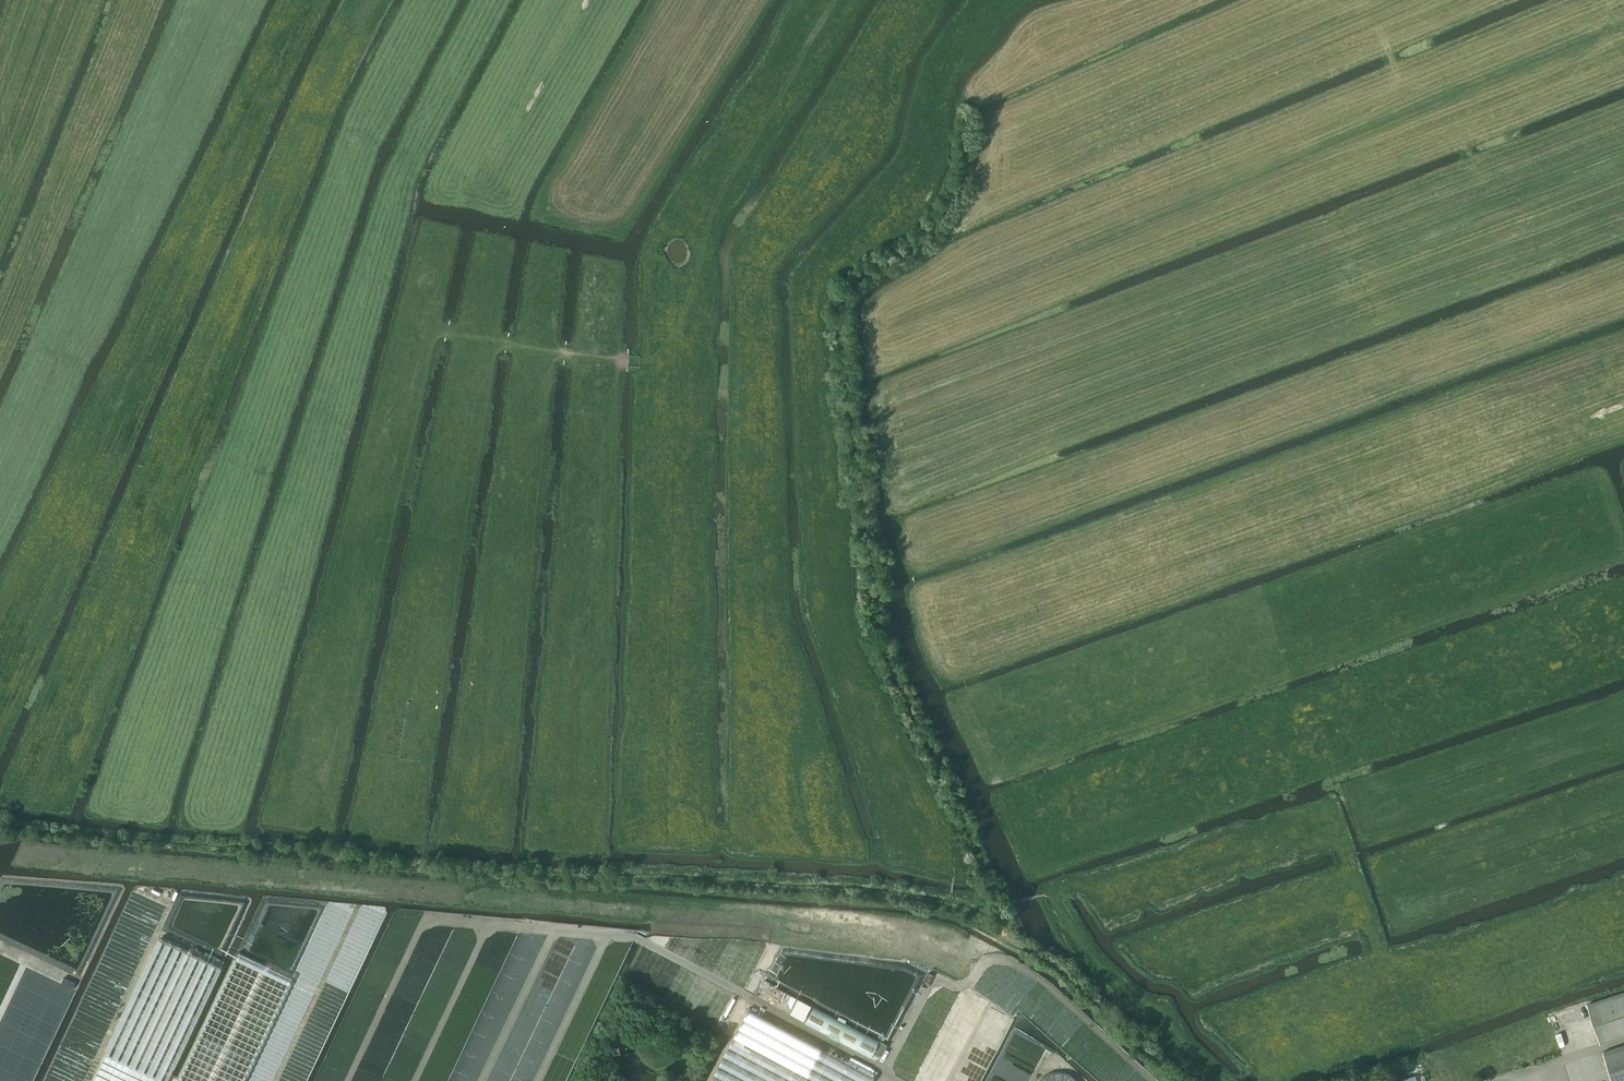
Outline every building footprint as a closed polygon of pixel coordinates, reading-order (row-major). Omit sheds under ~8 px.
[(92,1080),(167,1080),(221,967),(159,939),(105,1053),(92,1080)] [(289,984),(292,977),(239,952),(235,959),(179,1078),(177,1080),(243,1080),(289,984)] [(1623,1034),(1623,991),(1588,1003),(1601,1042),(1623,1034)] [(818,1029),(857,1049),(870,1056),(873,1052),(880,1056),(887,1045),(879,1040),(878,1041),(865,1034),(826,1014),(813,1007),(805,1022),(818,1029)] [(711,1080),(873,1080),(876,1077),(749,1010),(711,1080)] [(1603,1052),(1613,1080),(1623,1080),(1623,1045),(1603,1052)]
